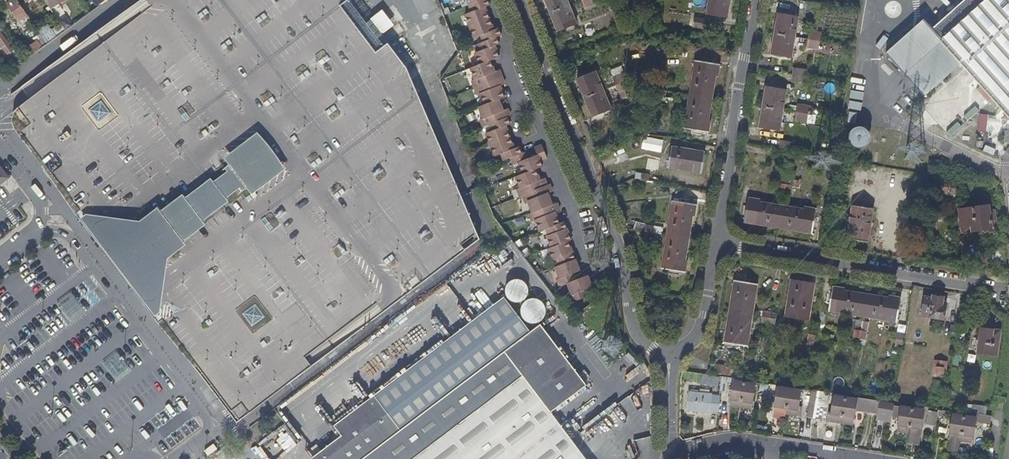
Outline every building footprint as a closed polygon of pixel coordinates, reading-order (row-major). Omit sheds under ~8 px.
[(19,0),(8,0),(7,0),(19,17),(21,16),(24,20),(30,16),(19,0)] [(18,89),(22,94),(27,100),(23,105),(21,110),(20,114),(18,122),(19,128),(20,133),(21,136),(44,165),(47,163),(87,215),(82,218),(108,252),(113,248),(117,252),(126,255),(129,259),(127,262),(126,266),(126,268),(128,271),(130,273),(134,274),(135,274),(139,272),(143,278),(142,287),(145,291),(139,295),(164,329),(170,324),(230,405),(227,407),(232,412),(235,410),(295,366),(302,374),(480,238),(422,89),(412,63),(395,40),(388,46),(377,53),(342,6),(350,0),(141,0),(18,89)] [(388,46),(354,0),(350,0),(342,6),(377,53),(388,46)] [(585,298),(582,270),(582,267),(580,252),(574,239),(576,237),(570,220),(565,222),(560,210),(565,208),(562,201),(558,203),(554,191),(558,189),(555,182),(552,183),(550,176),(544,178),(540,167),(548,164),(545,157),(553,155),(548,142),(540,145),(543,152),(534,155),(532,148),(528,150),(525,144),(520,146),(511,123),(516,121),(513,115),(516,113),(513,105),(509,107),(504,95),(510,93),(500,69),(498,69),(494,58),(502,54),(498,42),(502,40),(500,34),(505,32),(502,25),(497,28),(487,4),(493,2),(492,0),(469,0),(473,10),(466,13),(476,36),(483,33),(485,39),(481,41),(484,48),(475,52),(480,64),(472,67),(476,78),(473,80),(479,94),(481,92),(485,103),(479,105),(484,117),(481,118),(485,126),(491,123),(493,130),(487,133),(496,156),(502,153),(505,160),(512,157),(515,164),(520,162),(524,174),(517,176),(521,187),(520,188),(523,196),(525,195),(528,202),(530,201),(535,213),(532,214),(535,221),(538,219),(542,231),(549,228),(551,235),(549,236),(553,248),(550,249),(554,261),(556,260),(559,266),(557,267),(561,278),(558,279),(561,287),(569,284),(573,295),(570,296),(573,303),(585,298)] [(558,32),(576,25),(566,0),(545,0),(558,32)] [(595,0),(582,0),(586,8),(597,4),(595,0)] [(707,13),(727,15),(730,0),(709,0),(707,13)] [(925,20),(886,54),(923,95),(962,62),(1000,107),(1008,117),(1008,0),(965,0),(933,29),(925,20)] [(798,17),(779,13),(772,53),(792,56),(798,17)] [(693,27),(706,29),(706,21),(695,19),(693,27)] [(56,29),(60,35),(66,30),(62,24),(56,29)] [(44,37),(48,43),(60,35),(56,29),(44,37)] [(2,31),(0,33),(0,45),(1,44),(8,54),(10,53),(15,61),(20,58),(2,31)] [(819,47),(821,33),(809,31),(807,46),(819,47)] [(31,45),(36,52),(43,47),(38,40),(31,45)] [(717,75),(719,64),(696,60),(684,127),(708,132),(710,120),(708,119),(715,75),(717,75)] [(627,78),(620,63),(609,68),(615,83),(627,78)] [(803,81),(802,68),(791,68),(792,81),(803,81)] [(610,110),(596,74),(578,81),(592,118),(610,110)] [(767,88),(760,127),(779,130),(786,91),(767,88)] [(964,123),(975,113),(965,103),(955,113),(964,123)] [(809,107),(797,105),(795,120),(807,121),(809,107)] [(867,133),(865,131),(863,130),(861,130),(858,130),(856,131),(855,133),(854,135),(854,137),(854,139),(855,141),(857,142),(859,143),(861,143),(863,143),(865,142),(867,140),(868,138),(867,135),(867,133)] [(702,173),(705,152),(671,147),(668,167),(702,173)] [(0,165),(0,185),(9,178),(0,165)] [(944,182),(943,193),(954,195),(956,184),(944,182)] [(804,207),(803,210),(760,203),(760,201),(749,199),(745,222),(774,227),(812,233),(816,208),(804,207)] [(695,217),(697,205),(673,201),(662,268),(686,273),(687,261),(685,260),(692,216),(695,217)] [(873,208),(852,205),(847,239),(868,242),(873,208)] [(993,229),(990,206),(959,210),(962,232),(993,229)] [(889,243),(889,229),(874,228),(874,242),(889,243)] [(749,346),(758,284),(735,281),(725,343),(749,346)] [(809,320),(815,285),(792,281),(786,317),(809,320)] [(829,310),(897,322),(901,298),(889,296),(889,299),(845,291),(845,289),(833,287),(829,310)] [(505,296),(375,395),(334,426),(341,435),(309,458),(586,458),(552,412),(587,385),(540,323),(530,331),(505,296)] [(931,299),(922,298),(920,316),(941,319),(944,302),(940,301),(941,297),(931,296),(931,299)] [(764,312),(763,322),(775,324),(777,314),(764,312)] [(979,328),(976,353),(997,356),(1000,331),(979,328)] [(865,339),(866,331),(854,329),(853,337),(865,339)] [(901,346),(902,332),(895,332),(893,346),(901,346)] [(936,360),(934,372),(945,373),(947,361),(936,360)] [(712,372),(728,375),(729,366),(713,364),(712,372)] [(295,366),(235,410),(238,414),(241,419),(302,374),(295,366)] [(722,385),(721,376),(700,376),(700,385),(722,385)] [(741,406),(745,381),(734,380),(731,398),(732,398),(731,404),(741,406)] [(756,383),(745,381),(741,406),(752,407),(756,383)] [(760,383),(758,392),(770,394),(771,385),(760,383)] [(786,413),(790,388),(779,386),(776,402),(776,405),(777,405),(776,411),(786,413)] [(801,390),(790,388),(786,413),(801,415),(802,405),(799,405),(801,390)] [(687,412),(720,413),(721,395),(712,394),(712,393),(710,392),(710,389),(700,389),(700,391),(688,390),(687,412)] [(819,391),(812,389),(808,417),(814,418),(819,391)] [(833,393),(819,391),(814,418),(826,420),(829,403),(831,403),(833,393)] [(842,422),(846,397),(835,395),(831,420),(842,422)] [(857,399),(856,409),(866,411),(868,398),(846,395),(846,397),(857,399)] [(857,399),(846,397),(842,422),(854,423),(856,409),(857,399)] [(880,400),(868,398),(866,411),(878,413),(880,400)] [(890,421),(891,415),(892,405),(892,403),(881,402),(878,419),(890,421)] [(892,405),(891,415),(900,417),(902,406),(892,405)] [(986,416),(988,408),(974,405),(973,414),(986,416)] [(909,433),(913,408),(902,406),(900,417),(898,431),(909,433)] [(924,410),(913,408),(909,433),(920,434),(921,435),(924,410)] [(929,410),(927,424),(935,425),(937,411),(929,410)] [(961,440),(965,416),(953,414),(950,439),(961,440)] [(976,418),(965,416),(961,440),(972,443),(976,418)] [(909,433),(898,431),(897,438),(908,439),(909,433)] [(302,433),(296,438),(300,442),(305,438),(302,433)] [(909,433),(908,439),(907,443),(918,445),(920,434),(909,433)] [(315,445),(304,451),(307,456),(318,450),(315,445)]
